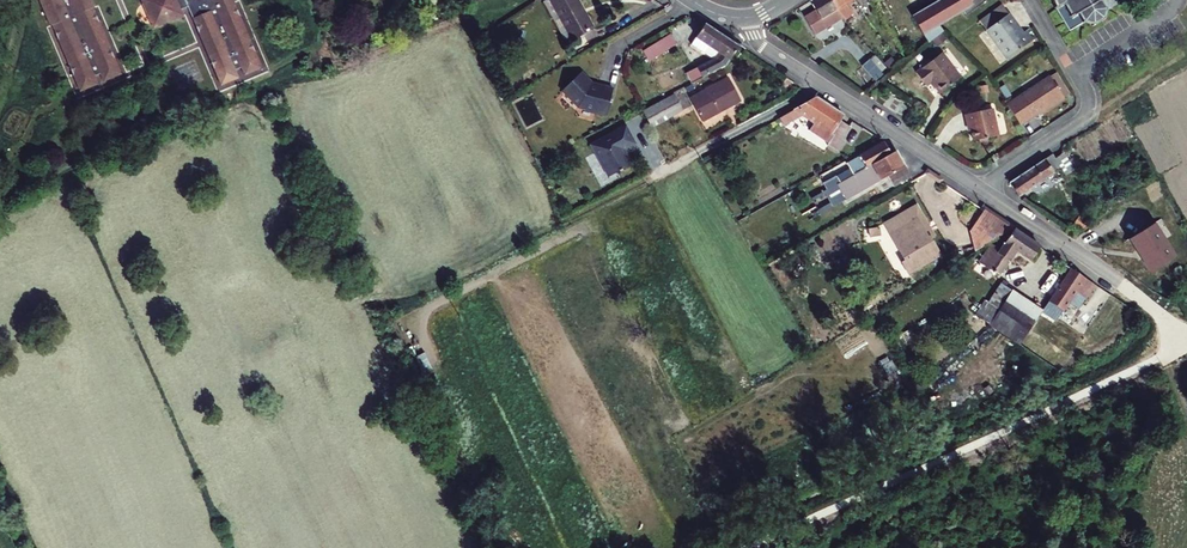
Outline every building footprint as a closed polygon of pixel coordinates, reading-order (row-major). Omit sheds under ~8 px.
[(50,26),(52,25),(78,92),(96,85),(93,77),(99,75),(102,83),(120,75),(93,8),(95,8),(92,0),(40,0),(50,26)] [(143,3),(152,24),(158,27),(179,18),(182,12),(181,10),(188,7),(221,86),(238,79),(235,71),(241,69),(244,76),(262,69),(233,0),(144,0),(143,3)] [(569,39),(570,42),(591,30),(573,0),(550,0),(546,2),(569,39)] [(831,0),(811,0),(810,1),(821,19),(837,10),(831,0)] [(837,10),(853,28),(862,21),(848,4),(855,0),(831,0),(837,10)] [(883,9),(886,6),(889,10),(893,8),(889,0),(877,0),(883,9)] [(915,18),(931,45),(947,34),(943,28),(963,16),(966,21),(979,12),(972,0),(944,0),(915,18)] [(979,12),(988,6),(984,0),(972,0),(979,12)] [(1072,30),(1087,21),(1089,22),(1091,23),(1094,24),(1096,24),(1108,17),(1110,12),(1111,7),(1107,0),(1054,0),(1072,30)] [(810,1),(800,7),(816,37),(827,30),(821,19),(810,1)] [(569,39),(546,2),(541,6),(563,43),(569,39)] [(1008,8),(986,23),(1013,63),(1043,42),(1036,32),(1028,36),(1008,8)] [(847,24),(836,31),(841,38),(852,30),(847,24)] [(680,80),(686,91),(697,85),(718,74),(732,52),(698,29),(684,51),(705,66),(680,80)] [(670,34),(637,53),(643,65),(677,46),(670,34)] [(944,55),(916,75),(926,89),(933,84),(942,96),(963,80),(944,55)] [(863,67),(874,84),(882,78),(870,62),(863,67)] [(601,118),(610,93),(595,87),(594,90),(588,88),(587,86),(589,85),(579,74),(560,90),(574,108),(582,110),(582,112),(601,118)] [(1053,79),(1011,109),(1025,129),(1051,110),(1052,112),(1067,101),(1053,79)] [(724,85),(685,105),(688,111),(696,128),(736,108),(724,85)] [(672,100),(640,116),(648,132),(680,116),(672,100)] [(814,106),(776,127),(779,133),(799,122),(809,129),(805,136),(824,150),(830,142),(836,145),(845,132),(837,127),(840,124),(814,106)] [(996,113),(967,119),(969,128),(973,127),(974,134),(977,145),(1003,139),(996,113)] [(627,151),(620,134),(585,150),(600,183),(624,172),(616,156),(627,151)] [(844,174),(848,181),(885,163),(879,150),(853,162),(856,168),(844,174)] [(1011,186),(1020,201),(1057,178),(1055,174),(1062,171),(1067,181),(1075,176),(1065,160),(1058,164),(1055,159),(1032,173),(1011,186)] [(829,190),(836,204),(881,182),(897,174),(890,160),(885,163),(848,181),(829,190)] [(897,174),(881,182),(888,197),(904,189),(897,174)] [(923,242),(928,239),(913,211),(878,230),(885,242),(889,240),(886,233),(908,222),(911,220),(916,229),(913,231),(920,244),(923,242)] [(979,246),(1004,232),(976,214),(962,235),(979,246)] [(898,266),(894,268),(900,280),(933,262),(923,242),(920,244),(913,231),(916,229),(911,220),(908,222),(886,233),(889,240),(885,242),(898,266)] [(1080,224),(1075,231),(1083,236),(1092,231),(1080,224)] [(875,241),(873,234),(863,236),(864,243),(875,241)] [(1176,268),(1155,235),(1132,249),(1140,261),(1139,262),(1144,270),(1145,270),(1153,283),(1176,268)] [(982,250),(969,269),(980,277),(982,276),(990,281),(1007,255),(1021,265),(1030,253),(1005,236),(990,256),(982,250)] [(1044,319),(1053,326),(1078,292),(1057,276),(1028,315),(1040,324),(1044,319)] [(977,308),(973,311),(1003,346),(1024,316),(990,291),(981,303),(982,305),(977,308)] [(968,313),(963,321),(1001,350),(1003,346),(973,311),(968,313)]
